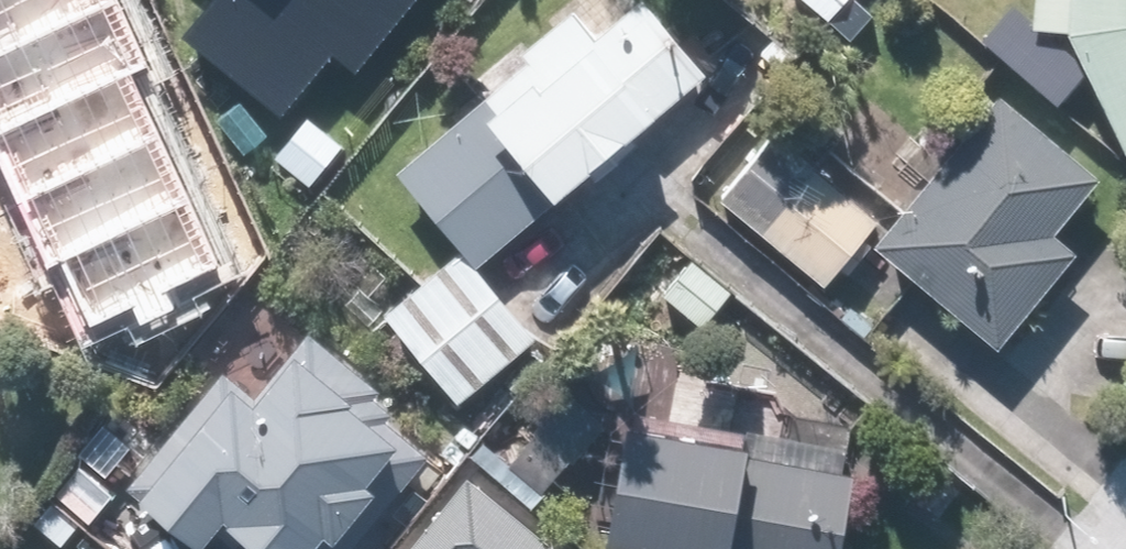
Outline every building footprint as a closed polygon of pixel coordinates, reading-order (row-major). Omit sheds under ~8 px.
[(226,213),(231,211),(214,172),(229,165),(158,0),(0,0),(0,120),(85,84),(104,126),(52,148),(86,226),(173,189),(190,229),(165,239),(187,289),(247,263),(226,213)] [(200,21),(290,102),(383,0),(220,0),(200,21)] [(720,66),(665,0),(637,0),(632,4),(628,0),(571,0),(553,15),(559,23),(529,49),(522,41),(498,62),(513,80),(411,166),(489,258),(720,66)] [(1084,28),(1125,106),(1125,0),(1084,0),(1084,28)] [(1108,176),(1010,92),(891,232),(1016,338),(1093,247),(1067,224),(1108,176)] [(352,140),(317,112),(284,154),(320,182),(352,140)] [(889,218),(786,122),(728,184),(831,280),(889,218)] [(394,311),(413,333),(400,344),(454,408),(543,333),(470,247),(394,311)] [(312,347),(257,411),(225,384),(143,480),(223,548),(246,522),(277,548),(336,548),(353,529),(362,537),(401,492),(392,485),(427,445),(312,347)] [(854,465),(859,436),(764,420),(762,431),(642,412),(622,532),(722,548),(861,548),(874,468),(854,465)] [(478,475),(423,540),(434,548),(566,548),(478,475)]
